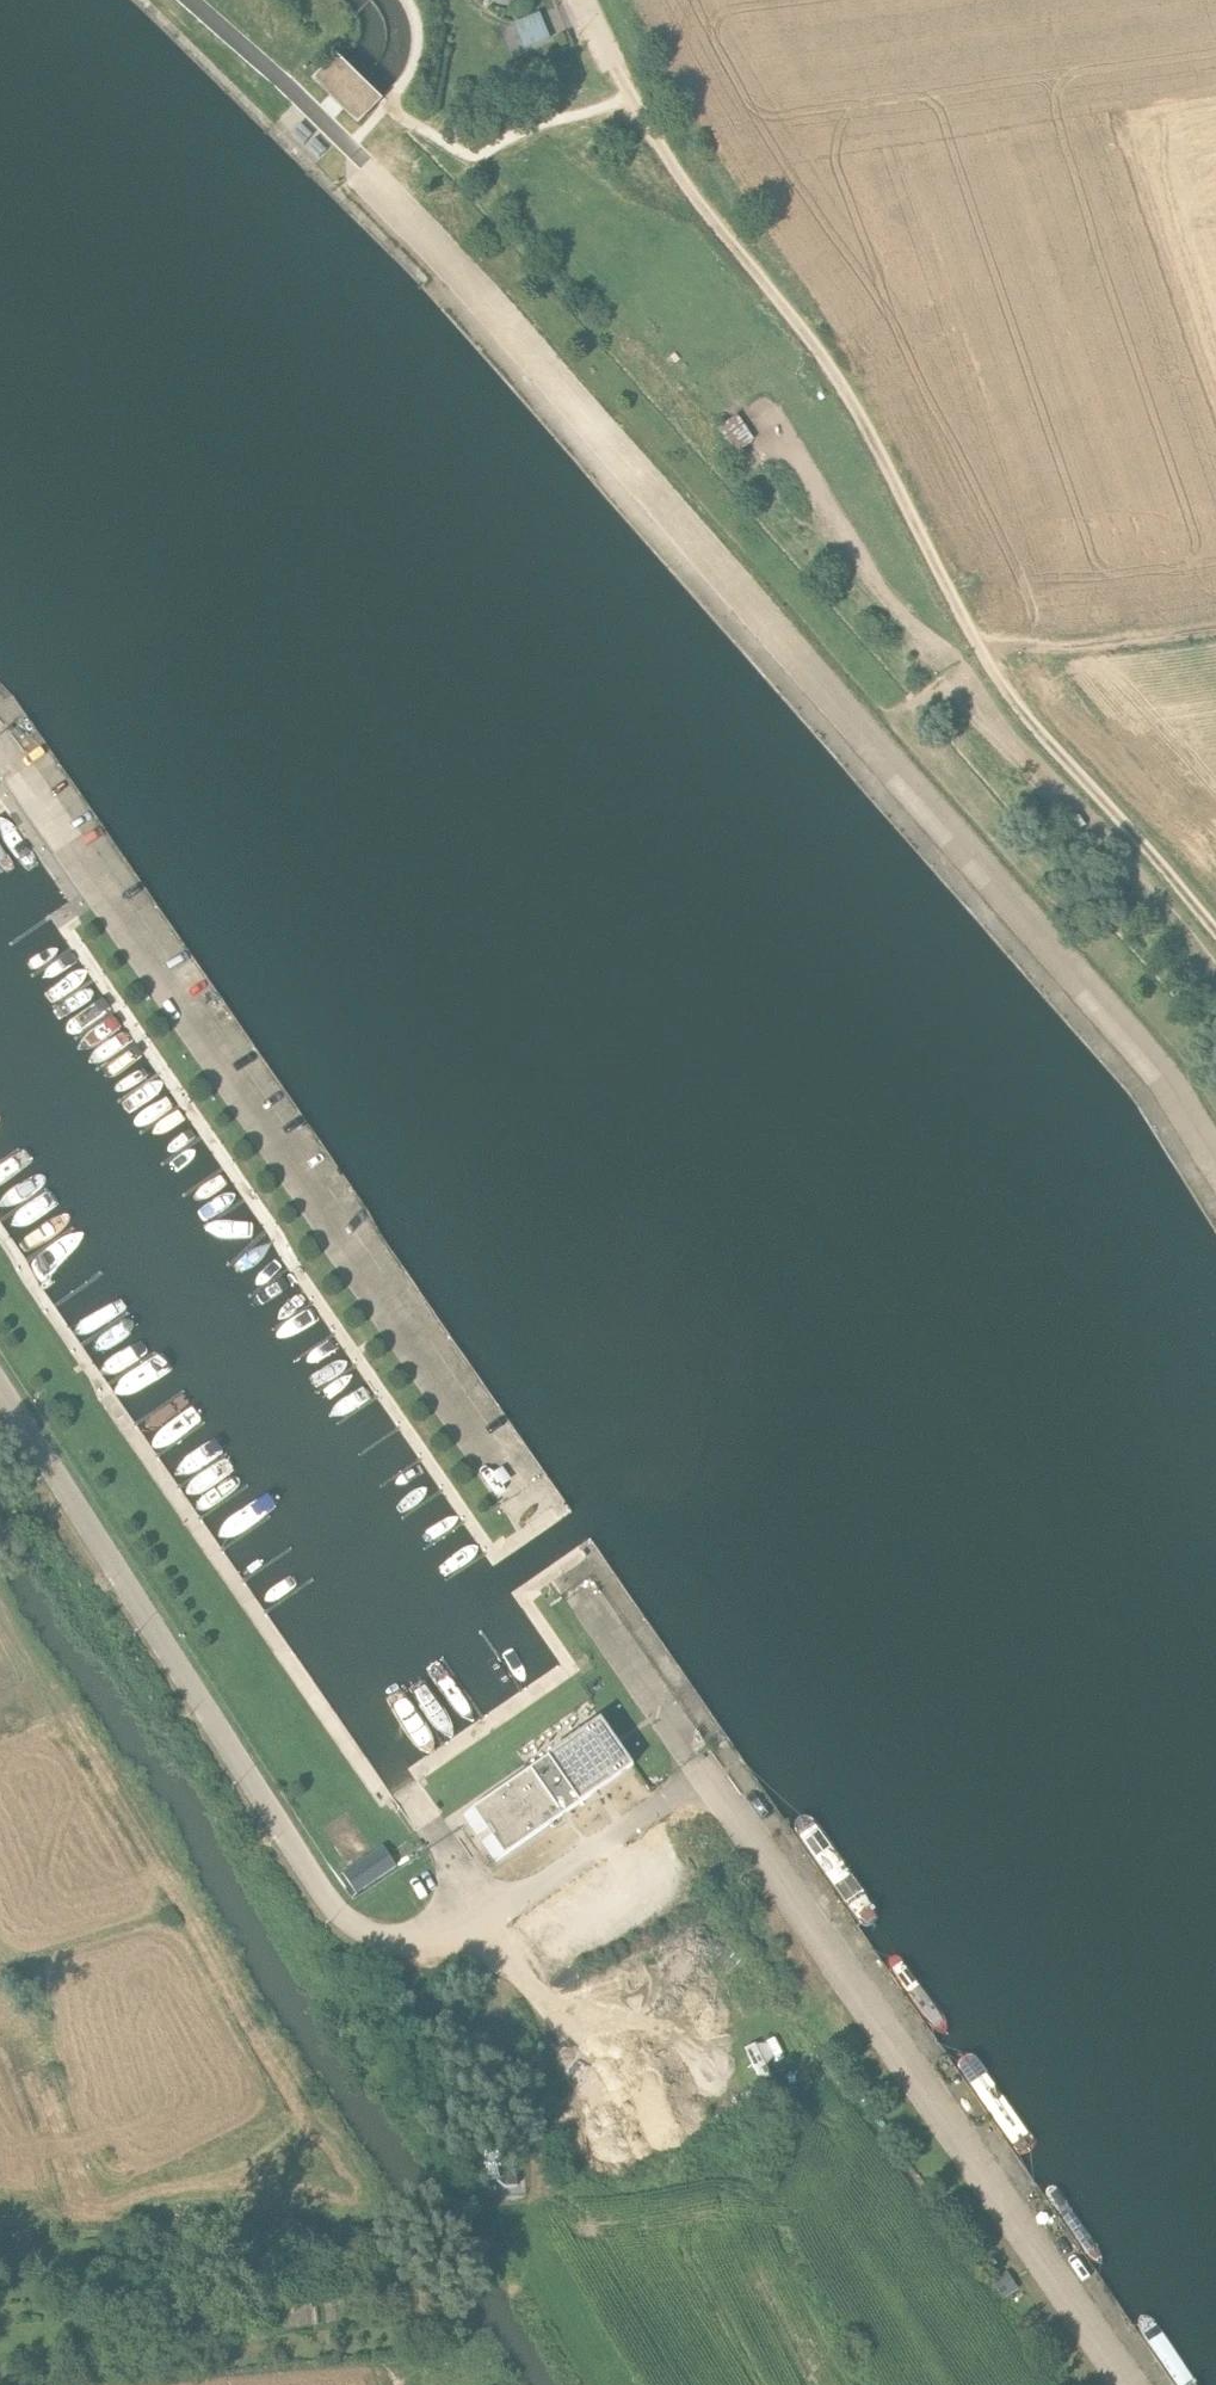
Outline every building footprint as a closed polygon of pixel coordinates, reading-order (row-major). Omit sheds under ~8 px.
[(550,31),(539,3),(512,14),(523,42),(550,31)] [(313,71),(356,113),(379,89),(335,52),(313,71)] [(599,1705),(474,1793),(507,1841),(632,1753),(599,1705)] [(340,1860),(353,1880),(395,1853),(382,1832),(340,1860)] [(515,2153),(503,2154),(505,2174),(516,2173),(515,2153)] [(492,2159),(486,2174),(500,2171),(492,2159)]
